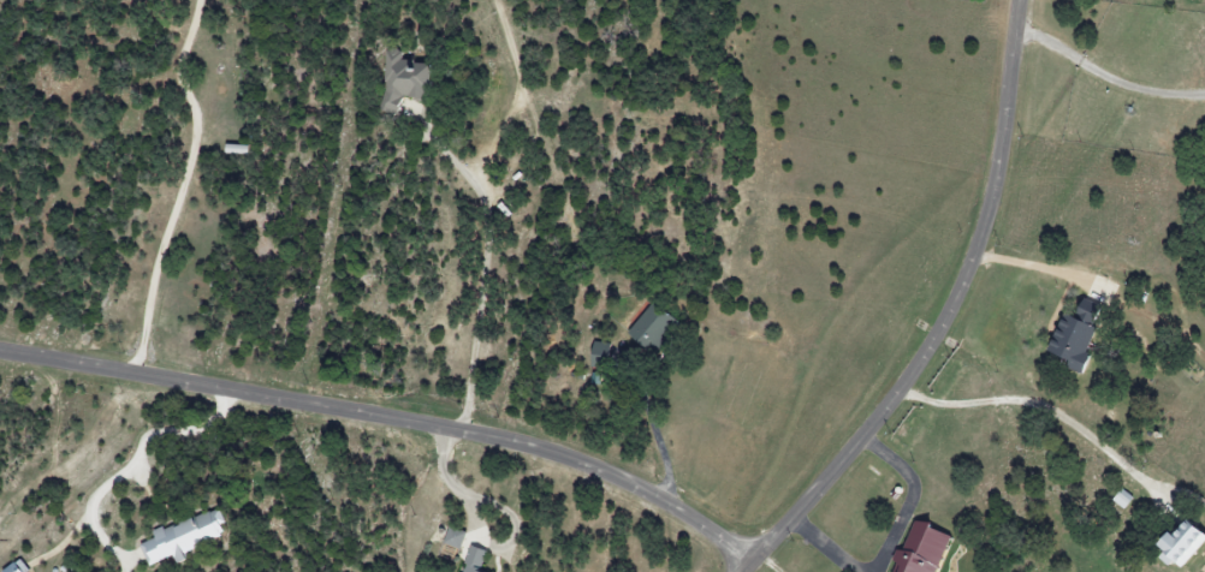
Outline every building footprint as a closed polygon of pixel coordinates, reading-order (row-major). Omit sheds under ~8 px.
[(399,113),(400,96),(429,97),(431,65),(411,64),(411,56),(385,55),(382,112),(399,113)] [(1064,311),(1045,351),(1066,361),(1063,366),(1075,372),(1104,311),(1079,299),(1071,314),(1064,311)] [(627,336),(653,355),(677,321),(651,303),(627,336)] [(602,343),(591,342),(591,368),(602,368),(602,343)] [(148,566),(173,556),(176,564),(189,559),(186,552),(224,536),(220,526),(225,523),(218,507),(153,534),(155,539),(139,545),(148,566)] [(1177,571),(1204,542),(1204,538),(1186,520),(1170,537),(1166,534),(1155,546),(1163,553),(1160,556),(1177,571)] [(913,521),(902,551),(899,550),(891,571),(936,571),(949,535),(913,521)] [(443,545),(460,549),(465,532),(447,528),(443,545)] [(487,552),(468,545),(459,571),(480,571),(487,552)] [(20,559),(2,571),(29,571),(20,559)]
